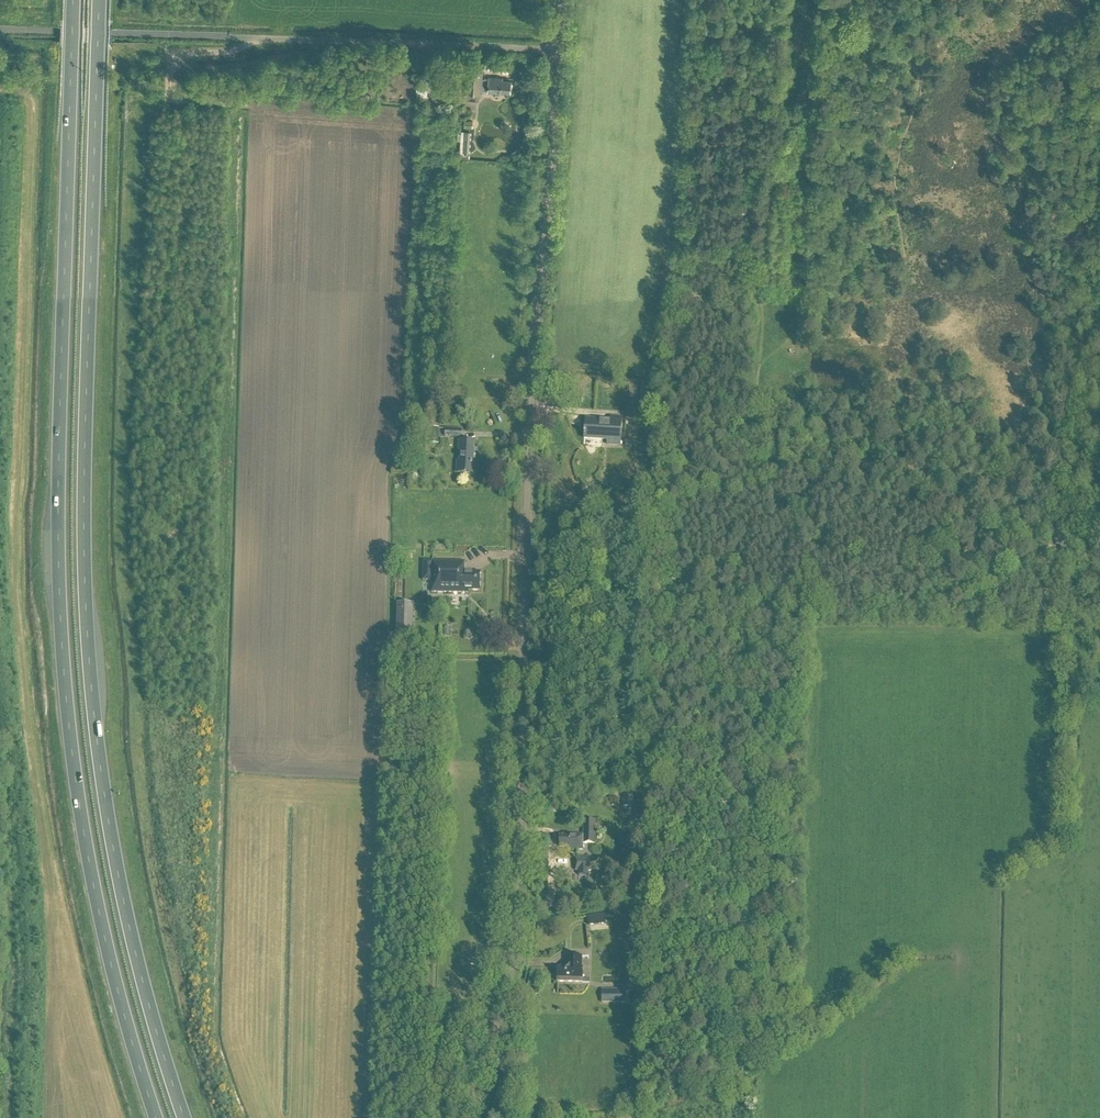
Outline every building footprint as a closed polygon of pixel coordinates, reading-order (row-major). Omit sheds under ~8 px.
[(483,68),(468,67),(466,91),(481,92),(481,89),(488,89),(488,91),(507,92),(507,91),(510,91),(511,89),(513,88),(513,85),(511,84),(511,81),(501,80),(502,78),(485,77),(485,78),(482,77),(483,68)] [(650,386),(642,386),(640,409),(649,410),(650,386)] [(626,421),(640,421),(640,412),(627,411),(626,421)] [(611,422),(586,421),(585,439),(608,441),(608,445),(621,446),(623,419),(611,418),(611,422)] [(446,430),(445,438),(462,438),(462,430),(446,430)] [(640,444),(652,444),(652,435),(640,435),(640,444)] [(459,451),(460,451),(459,463),(457,463),(456,474),(475,475),(476,464),(474,464),(475,443),(459,442),(459,451)] [(481,592),(481,573),(466,573),(466,563),(424,562),(424,581),(432,581),(432,593),(469,594),(469,592),(481,592)] [(415,622),(415,602),(397,602),(396,622),(415,622)] [(633,796),(623,796),(623,808),(633,808),(633,796)] [(594,845),(595,821),(584,821),(584,836),(563,835),(563,838),(560,838),(560,848),(569,848),(569,850),(583,851),(583,845),(594,845)] [(576,860),(576,875),(584,876),(585,872),(592,872),(592,860),(576,860)] [(588,916),(589,927),(605,926),(604,915),(588,916)] [(583,968),(583,958),(567,958),(567,968),(557,968),(557,983),(583,983),(583,968)] [(601,991),(601,1005),(627,1005),(627,991),(601,991)]
